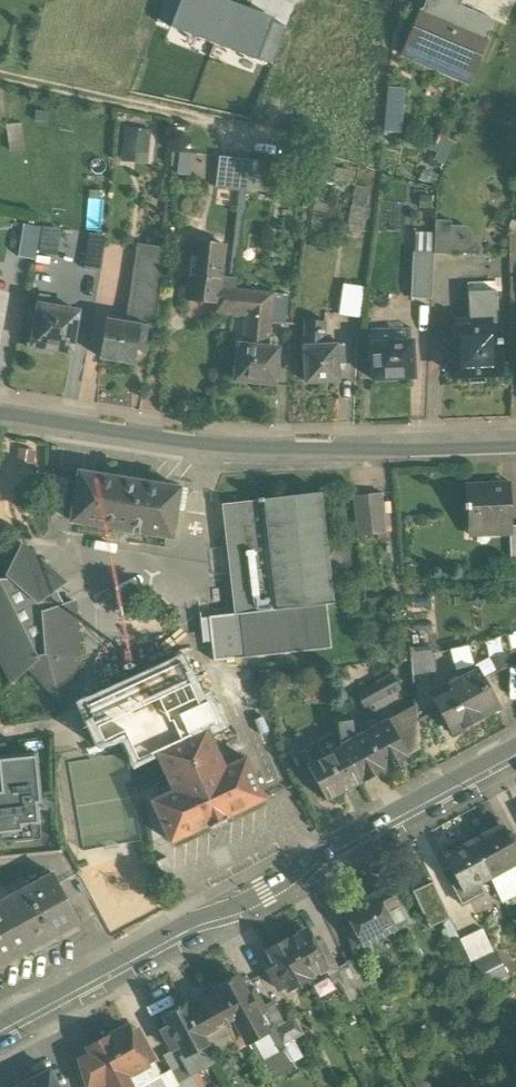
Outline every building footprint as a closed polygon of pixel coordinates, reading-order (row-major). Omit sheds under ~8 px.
[(182,0),(165,0),(157,21),(171,27),(182,0)] [(231,2),(226,0),(182,0),(171,27),(171,29),(215,45),(231,2)] [(494,20),(460,6),(445,0),(427,0),(405,56),(469,82),(494,20)] [(231,2),(215,45),(259,62),(259,60),(274,22),(275,19),(231,2)] [(274,22),(259,60),(273,65),(288,27),(274,22)] [(398,129),(402,92),(389,91),(385,128),(398,129)] [(151,161),(152,127),(124,127),(123,161),(151,161)] [(250,161),(219,157),(216,188),(247,191),(250,161)] [(284,165),(250,161),(247,191),(281,195),(284,165)] [(451,222),(436,222),(434,255),(450,255),(451,222)] [(39,228),(23,225),(17,257),(34,260),(39,233),(39,228)] [(104,244),(87,241),(83,270),(100,273),(104,244)] [(225,246),(193,243),(189,281),(190,281),(188,300),(216,304),(220,279),(221,280),(225,246)] [(166,254),(136,248),(133,268),(162,274),(166,254)] [(434,255),(413,254),(411,299),(432,300),(434,255)] [(162,274),(133,268),(128,306),(156,311),(162,274)] [(221,280),(220,279),(216,304),(215,314),(231,316),(234,291),(236,281),(221,280)] [(494,282),(467,283),(467,294),(495,293),(494,282)] [(363,290),(344,287),(340,315),(359,318),(363,290)] [(273,295),(234,291),(231,316),(246,317),(243,346),(268,348),(270,323),(273,295)] [(495,293),(467,294),(469,330),(496,328),(495,293)] [(78,312),(48,307),(50,296),(41,295),(34,336),(31,337),(30,339),(29,342),(29,345),(30,347),(32,349),(53,353),(53,348),(72,351),(78,312)] [(288,296),(273,295),(270,323),(285,325),(288,296)] [(156,311),(128,306),(125,323),(147,327),(146,328),(153,329),(156,311)] [(125,323),(105,320),(99,357),(134,363),(137,348),(143,349),(146,328),(147,327),(125,323)] [(323,321),(304,322),(304,346),(324,345),(323,321)] [(469,330),(451,331),(453,375),(499,372),(496,328),(469,330)] [(385,335),(380,342),(370,343),(372,379),(413,377),(411,341),(389,342),(385,335)] [(324,345),(304,346),(306,382),(338,381),(337,366),(343,366),(342,344),(324,345)] [(243,346),(238,346),(235,381),(274,385),(278,350),(268,348),(243,346)] [(179,489),(78,473),(70,521),(172,538),(179,489)] [(508,487),(465,488),(466,504),(464,504),(464,510),(468,510),(469,536),(509,534),(508,528),(509,527),(509,526),(508,487)] [(321,493),(264,500),(264,501),(277,609),(276,609),(276,610),(276,611),(326,605),(334,604),(334,603),(333,603),(321,495),(322,495),(321,493)] [(382,494),(353,497),(358,537),(387,534),(382,494)] [(258,501),(222,505),(234,614),(235,615),(276,610),(276,609),(277,609),(264,501),(264,502),(258,503),(258,501)] [(22,546),(6,577),(7,578),(5,579),(0,579),(0,660),(11,682),(28,667),(59,702),(78,658),(74,602),(63,606),(56,590),(65,583),(22,546)] [(326,605),(276,611),(276,610),(235,615),(234,614),(209,617),(214,661),(331,648),(326,605)] [(472,644),(456,647),(459,666),(475,663),(472,644)] [(429,646),(410,648),(411,663),(431,661),(429,646)] [(136,762),(155,753),(206,729),(196,706),(200,704),(179,660),(85,704),(103,743),(123,734),(136,762)] [(477,671),(432,696),(452,732),(497,707),(477,671)] [(392,676),(375,685),(382,698),(400,689),(392,676)] [(375,685),(357,694),(364,707),(382,698),(375,685)] [(351,720),(337,722),(340,745),(340,746),(354,739),(351,720)] [(388,720),(364,733),(384,769),(407,756),(388,720)] [(206,729),(155,753),(174,792),(153,802),(171,842),(207,825),(208,829),(227,820),(226,816),(263,799),(245,759),(225,768),(206,729)] [(333,732),(304,747),(313,763),(327,755),(341,748),(340,746),(340,745),(333,732)] [(354,739),(340,746),(345,754),(360,782),(384,769),(364,733),(354,739)] [(341,748),(327,755),(331,761),(345,754),(341,748)] [(34,840),(33,826),(40,825),(38,805),(42,804),(36,754),(0,758),(0,844),(34,840)] [(345,754),(331,761),(327,755),(313,763),(307,766),(325,800),(360,782),(345,754)] [(472,840),(490,876),(501,870),(506,879),(515,874),(515,868),(514,863),(515,862),(515,857),(513,851),(515,849),(515,842),(513,836),(507,839),(500,826),(472,840)] [(472,840),(442,856),(449,869),(443,872),(449,884),(455,881),(461,891),(467,888),(472,897),(483,892),(478,882),(490,876),(472,840)] [(76,922),(50,874),(26,887),(0,901),(0,964),(76,922)] [(467,888),(461,891),(455,881),(449,884),(460,904),(472,897),(467,888)] [(429,928),(449,918),(433,884),(413,893),(429,928)] [(377,891),(395,927),(408,920),(389,885),(377,891)] [(377,891),(343,909),(351,925),(345,928),(356,949),(362,946),(365,952),(373,948),(369,940),(395,927),(377,891)] [(482,927),(460,937),(470,960),(492,949),(482,927)] [(332,961),(321,940),(314,944),(306,930),(287,940),(307,977),(325,967),(326,967),(325,965),(332,961)] [(307,977),(287,940),(268,950),(276,965),(268,969),(279,990),(287,986),(288,987),(307,977)] [(492,954),(475,962),(485,983),(502,975),(492,954)] [(374,983),(360,955),(346,962),(357,983),(360,990),(374,983)] [(332,961),(325,965),(326,967),(325,967),(328,973),(333,970),(332,969),(336,967),(332,961)] [(336,967),(332,969),(333,970),(344,989),(357,983),(346,962),(336,967)] [(251,988),(245,991),(237,976),(218,987),(238,1024),(239,1026),(258,1016),(264,1012),(261,1006),(251,988)] [(218,987),(198,998),(203,1007),(189,1014),(199,1034),(222,1022),(226,1030),(238,1024),(218,987)] [(284,1021),(272,1000),(261,1006),(264,1012),(258,1016),(264,1028),(267,1032),(274,1028),(274,1027),(284,1021)] [(189,1014),(185,1007),(166,1017),(169,1024),(162,1028),(174,1051),(181,1047),(185,1054),(205,1044),(199,1034),(189,1014)] [(258,1016),(239,1026),(246,1038),(264,1028),(258,1016)] [(292,1017),(284,1021),(292,1038),(301,1033),(292,1017)] [(284,1021),(274,1027),(274,1028),(276,1032),(274,1033),(278,1041),(280,1040),(282,1043),(292,1038),(284,1021)] [(140,1035),(133,1039),(126,1026),(108,1036),(128,1074),(146,1064),(145,1062),(153,1058),(140,1035)] [(107,1036),(87,1046),(91,1054),(77,1061),(85,1086),(135,1086),(128,1074),(108,1036),(107,1036)] [(280,1042),(254,1055),(264,1075),(290,1062),(280,1042)] [(215,1063),(205,1044),(185,1054),(180,1056),(190,1076),(215,1063)] [(145,1062),(146,1064),(128,1074),(135,1086),(173,1086),(178,1084),(171,1069),(160,1075),(157,1071),(159,1070),(153,1058),(145,1062)] [(14,1086),(60,1086),(50,1068),(14,1086)] [(182,1082),(184,1086),(199,1086),(194,1076),(182,1082)]
